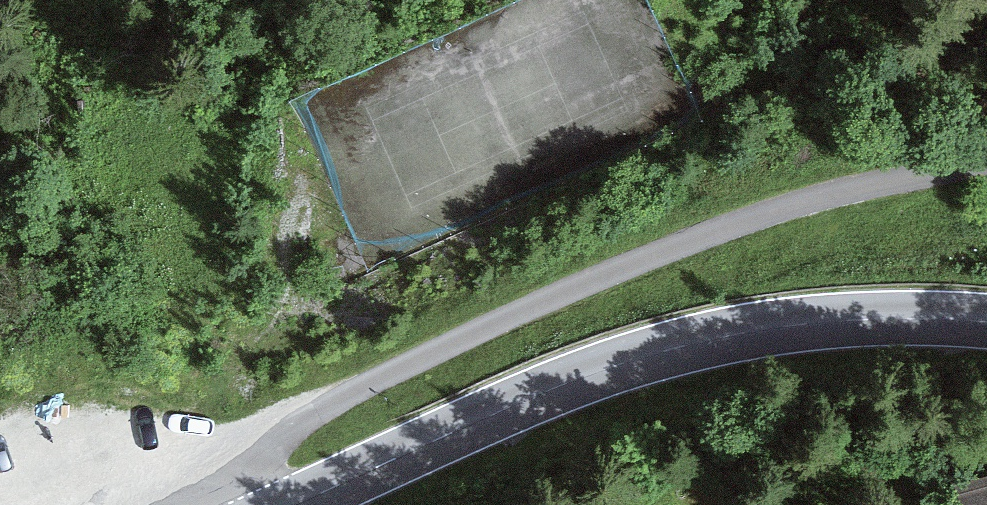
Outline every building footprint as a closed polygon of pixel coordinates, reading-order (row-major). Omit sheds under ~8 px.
[(974,504),(986,504),(986,477),(968,482),(974,504)]
